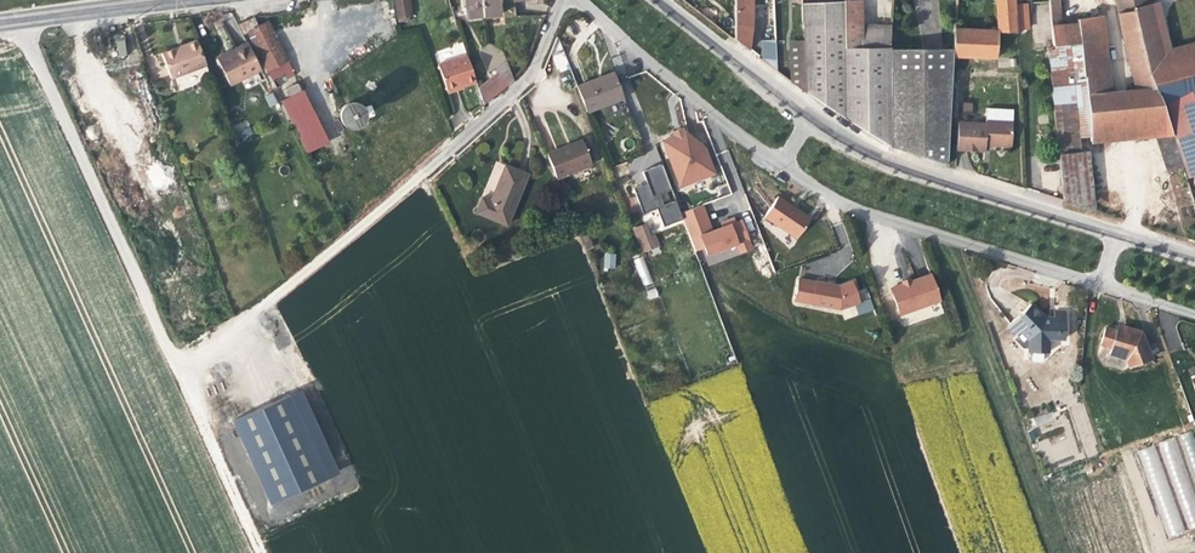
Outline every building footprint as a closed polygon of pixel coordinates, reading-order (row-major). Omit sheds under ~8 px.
[(396,20),(413,18),(411,0),(394,0),(396,20)] [(481,0),(464,0),(467,19),(483,17),(481,0)] [(483,17),(500,15),(498,0),(481,0),(483,17)] [(734,39),(748,49),(751,26),(751,0),(734,0),(734,39)] [(843,1),(844,118),(890,147),(890,50),(890,48),(891,25),(861,25),(861,0),(843,0),(843,1)] [(1014,0),(996,0),(998,30),(955,29),(953,50),(952,56),(996,58),(998,32),(1016,33),(1014,5),(1014,0)] [(1050,16),(1060,15),(1058,0),(1049,0),(1050,16)] [(1118,13),(1135,90),(1154,88),(1147,70),(1147,69),(1132,9),(1130,0),(1115,0),(1118,13)] [(1132,9),(1151,4),(1150,0),(1130,0),(1132,9)] [(843,1),(809,3),(809,27),(803,27),(804,44),(806,93),(844,118),(843,1)] [(1165,63),(1194,54),(1194,42),(1170,48),(1158,2),(1151,4),(1165,63)] [(1165,63),(1151,4),(1132,9),(1147,69),(1147,70),(1154,88),(1159,103),(1194,93),(1194,54),(1165,63)] [(1105,93),(1097,16),(1077,19),(1078,24),(1061,25),(1060,15),(1050,16),(1053,46),(1079,44),(1083,77),(1084,76),(1086,95),(1105,93)] [(271,80),(292,69),(267,21),(258,26),(254,17),(239,25),(243,34),(247,32),(271,80)] [(129,53),(122,30),(113,32),(119,55),(129,53)] [(207,65),(197,40),(185,44),(186,47),(178,51),(177,48),(161,53),(171,78),(207,65)] [(777,63),(777,40),(759,40),(759,64),(777,63)] [(249,46),(247,43),(227,53),(228,56),(249,46)] [(806,93),(804,44),(790,45),(791,82),(806,93)] [(1048,51),(1062,201),(1085,208),(1088,152),(1079,153),(1078,136),(1090,134),(1091,143),(1156,137),(1159,148),(1174,142),(1172,135),(1159,103),(1154,88),(1135,90),(1105,93),(1086,95),(1084,76),(1083,77),(1079,44),(1053,46),(1053,50),(1048,51)] [(230,85),(261,69),(249,46),(228,56),(227,53),(216,59),(230,85)] [(946,165),(952,56),(953,50),(890,50),(890,147),(946,165)] [(563,52),(553,56),(560,72),(570,68),(563,52)] [(476,81),(467,56),(457,60),(457,59),(438,64),(447,93),(458,89),(457,88),(476,81)] [(497,73),(478,88),(483,104),(513,80),(506,61),(495,71),(497,73)] [(613,73),(577,87),(586,112),(623,98),(613,73)] [(327,143),(297,83),(287,88),(290,97),(282,101),(308,152),(327,143)] [(265,95),(269,106),(277,104),(273,92),(265,95)] [(1159,103),(1172,135),(1174,142),(1182,166),(1185,178),(1194,175),(1194,93),(1159,103)] [(360,115),(357,108),(357,107),(350,104),(343,106),(341,109),(340,113),(342,121),(348,124),(355,122),(359,118),(360,115)] [(958,122),(956,149),(985,151),(985,148),(985,145),(989,145),(1011,146),(1012,110),(986,108),(985,123),(958,122)] [(247,119),(234,125),(240,139),(253,133),(247,119)] [(684,133),(682,128),(672,131),(674,136),(684,133)] [(674,136),(662,141),(679,186),(714,173),(704,148),(684,132),(684,133),(674,136)] [(556,178),(591,165),(582,140),(547,154),(556,178)] [(1182,166),(1174,142),(1159,148),(1167,171),(1182,166)] [(527,174),(505,165),(493,194),(494,194),(491,201),(481,198),(475,212),(507,225),(527,174)] [(810,217),(783,199),(769,219),(796,238),(810,217)] [(710,232),(700,206),(680,213),(694,251),(702,248),(705,255),(734,245),(737,254),(749,249),(738,222),(732,224),(731,220),(719,224),(720,228),(710,232)] [(649,222),(632,228),(642,253),(658,247),(649,222)] [(615,269),(616,253),(604,253),(604,268),(615,269)] [(643,257),(634,259),(643,286),(651,283),(643,257)] [(899,314),(940,300),(930,275),(891,289),(899,314)] [(838,287),(798,280),(795,301),(840,309),(859,302),(851,282),(838,287)] [(1065,339),(1065,311),(1054,311),(1054,319),(1045,319),(1031,304),(1007,327),(1016,335),(1020,332),(1028,340),(1028,352),(1033,352),(1033,360),(1043,361),(1043,352),(1048,352),(1048,339),(1065,339)] [(1151,359),(1141,333),(1125,328),(1123,333),(1116,331),(1105,328),(1100,344),(1110,348),(1109,353),(1127,359),(1130,367),(1151,359)] [(269,505),(340,475),(304,389),(233,419),(269,505)] [(1194,432),(1138,448),(1164,535),(1194,526),(1194,434),(1194,432)]
